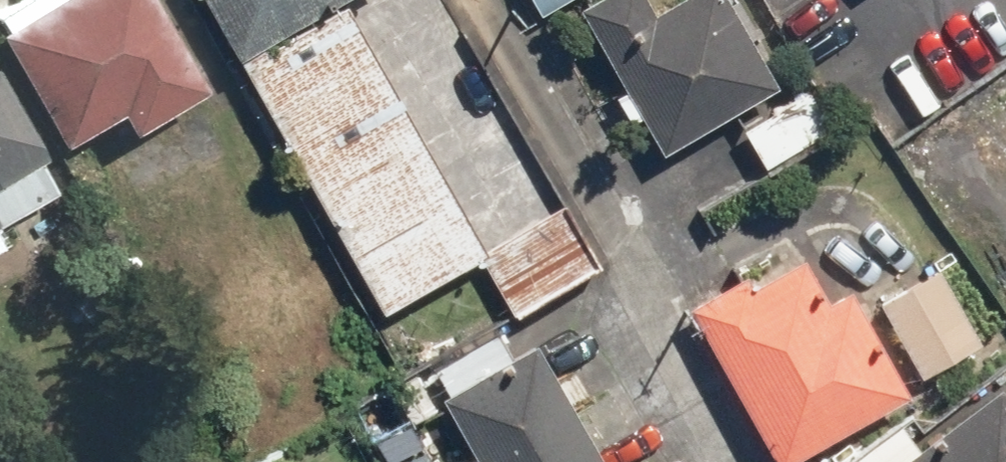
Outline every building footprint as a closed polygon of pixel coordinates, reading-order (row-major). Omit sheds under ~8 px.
[(139,0),(4,0),(0,2),(0,79),(41,151),(99,118),(110,138),(191,93),(139,0)] [(333,11),(351,0),(192,0),(232,69),(333,11)] [(530,14),(558,0),(522,0),(530,14)] [(569,8),(659,155),(784,79),(736,0),(669,0),(647,13),(639,0),(582,0),(569,8)] [(333,11),(232,69),(377,318),(477,259),(333,11)] [(47,194),(0,114),(0,222),(47,194)] [(588,267),(551,212),(475,264),(512,319),(588,267)] [(801,253),(685,314),(763,461),(791,461),(906,401),(848,291),(827,302),(801,253)] [(938,263),(872,305),(919,378),(985,336),(938,263)] [(524,344),(504,356),(490,332),(419,373),(471,461),(592,461),(524,344)] [(1002,376),(914,446),(897,424),(850,461),(1005,461),(1005,382),(1002,376)]
